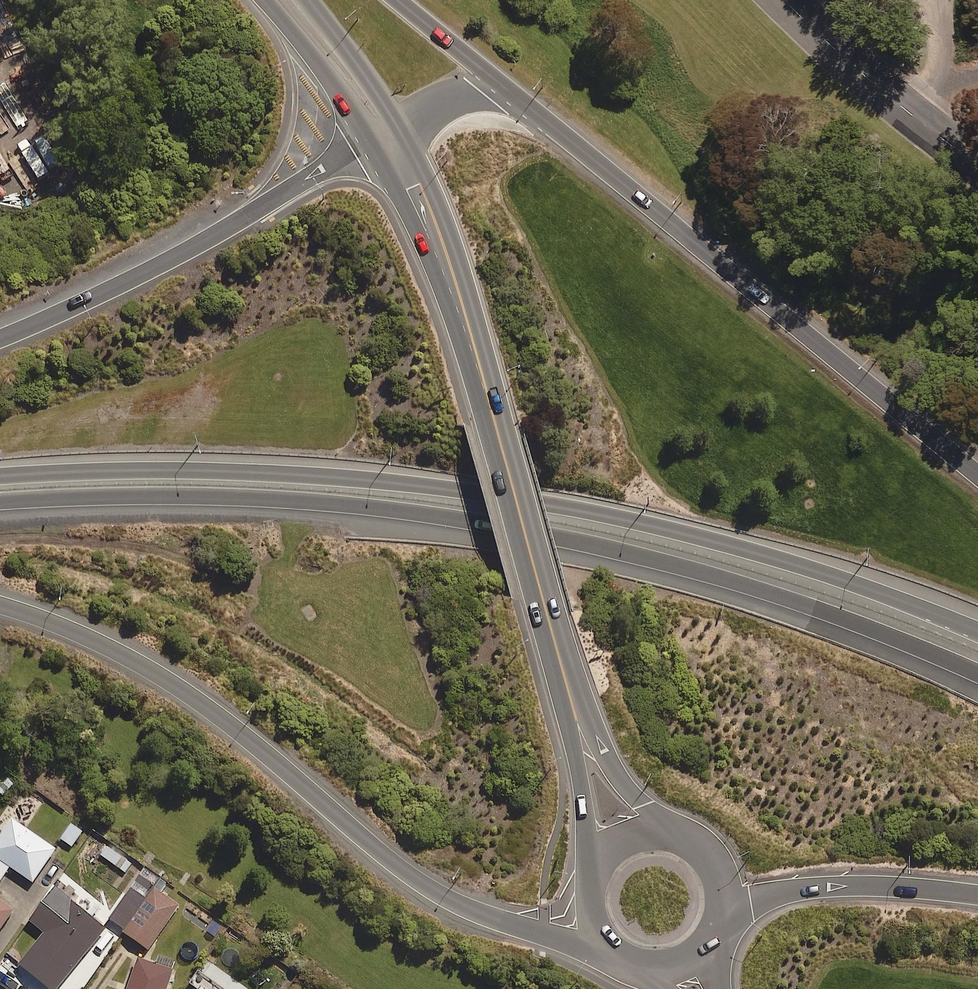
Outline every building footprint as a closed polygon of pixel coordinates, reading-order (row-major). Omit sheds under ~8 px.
[(8,817),(0,829),(0,879),(8,866),(31,882),(53,848),(8,817)] [(82,831),(70,823),(59,838),(71,846),(82,831)] [(132,862),(108,844),(100,854),(124,872),(132,862)] [(159,875),(145,865),(106,920),(147,949),(177,906),(151,887),(159,875)] [(52,889),(27,920),(43,932),(17,964),(48,988),(55,988),(103,929),(52,889)] [(11,910),(0,902),(0,926),(11,910)] [(174,960),(153,954),(151,962),(135,957),(125,988),(165,988),(174,960)] [(200,988),(228,988),(200,970),(192,982),(200,988)]
